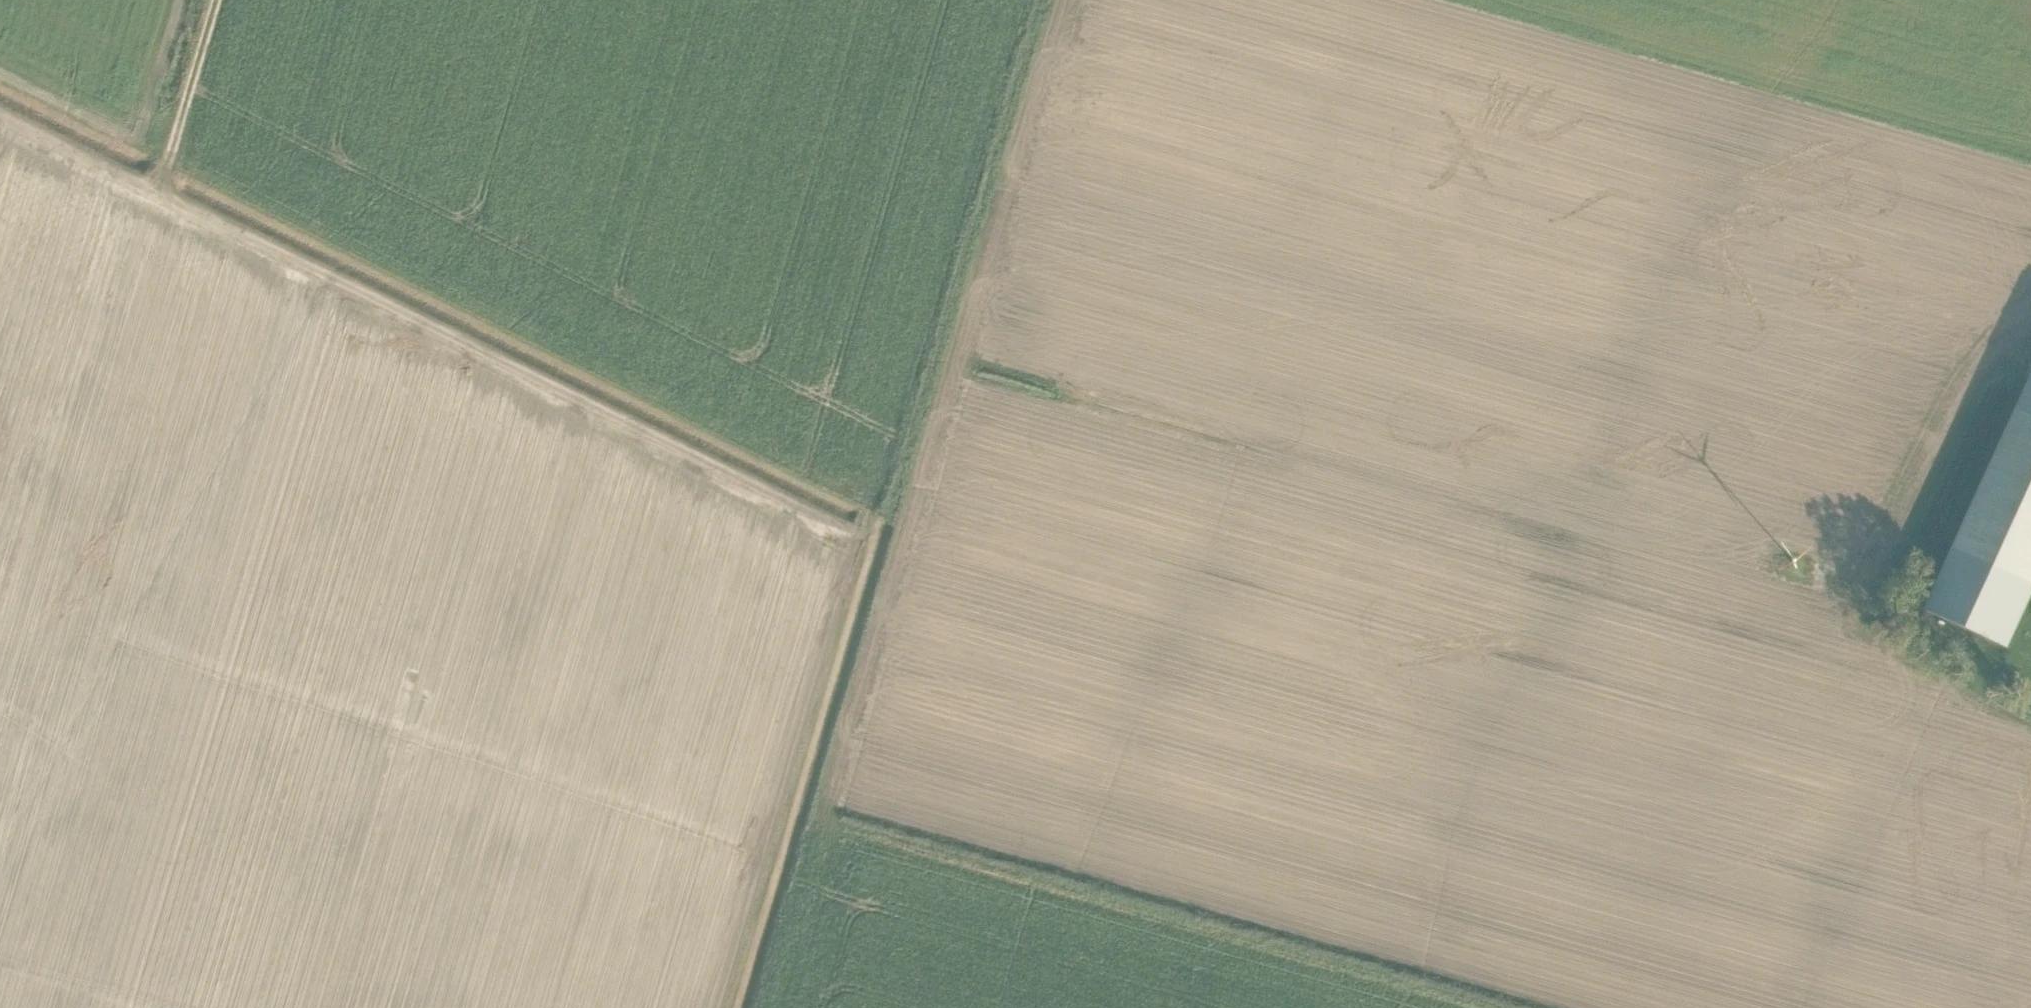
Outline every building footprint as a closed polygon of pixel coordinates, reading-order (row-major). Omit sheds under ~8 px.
[(1926,611),(2003,646),(2030,586),(2030,382),(1926,611)]
